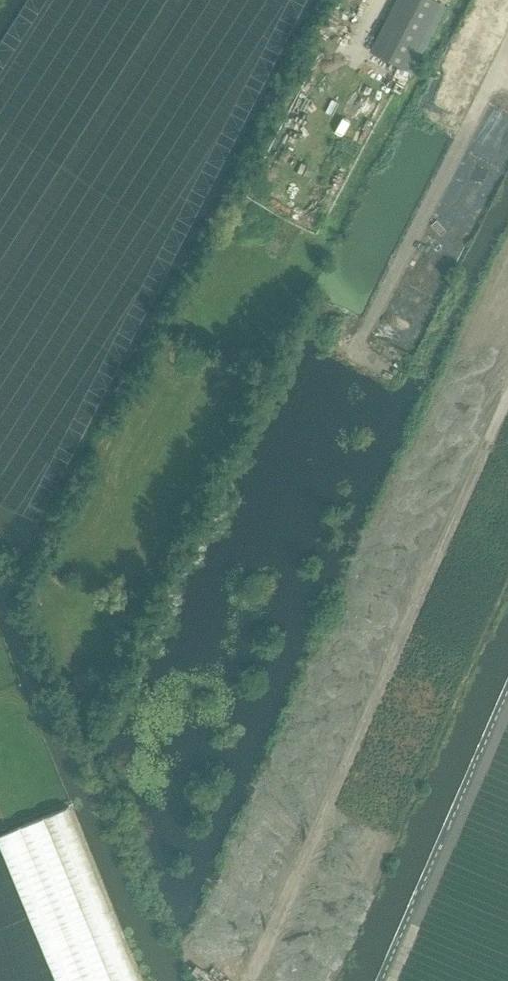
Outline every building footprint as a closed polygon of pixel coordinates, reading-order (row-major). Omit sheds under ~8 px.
[(375,52),(405,67),(438,3),(432,0),(401,0),(375,52)]
